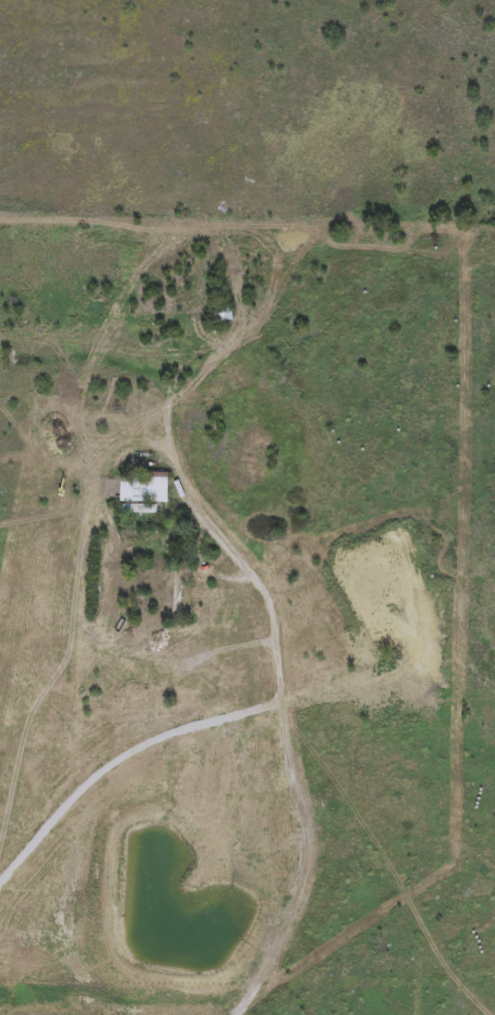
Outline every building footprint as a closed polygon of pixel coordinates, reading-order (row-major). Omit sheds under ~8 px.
[(232,322),(213,324),(212,308),(230,306),(232,322)] [(165,474),(165,504),(119,504),(119,474),(165,474)] [(160,621),(161,570),(180,570),(178,621),(160,621)]
